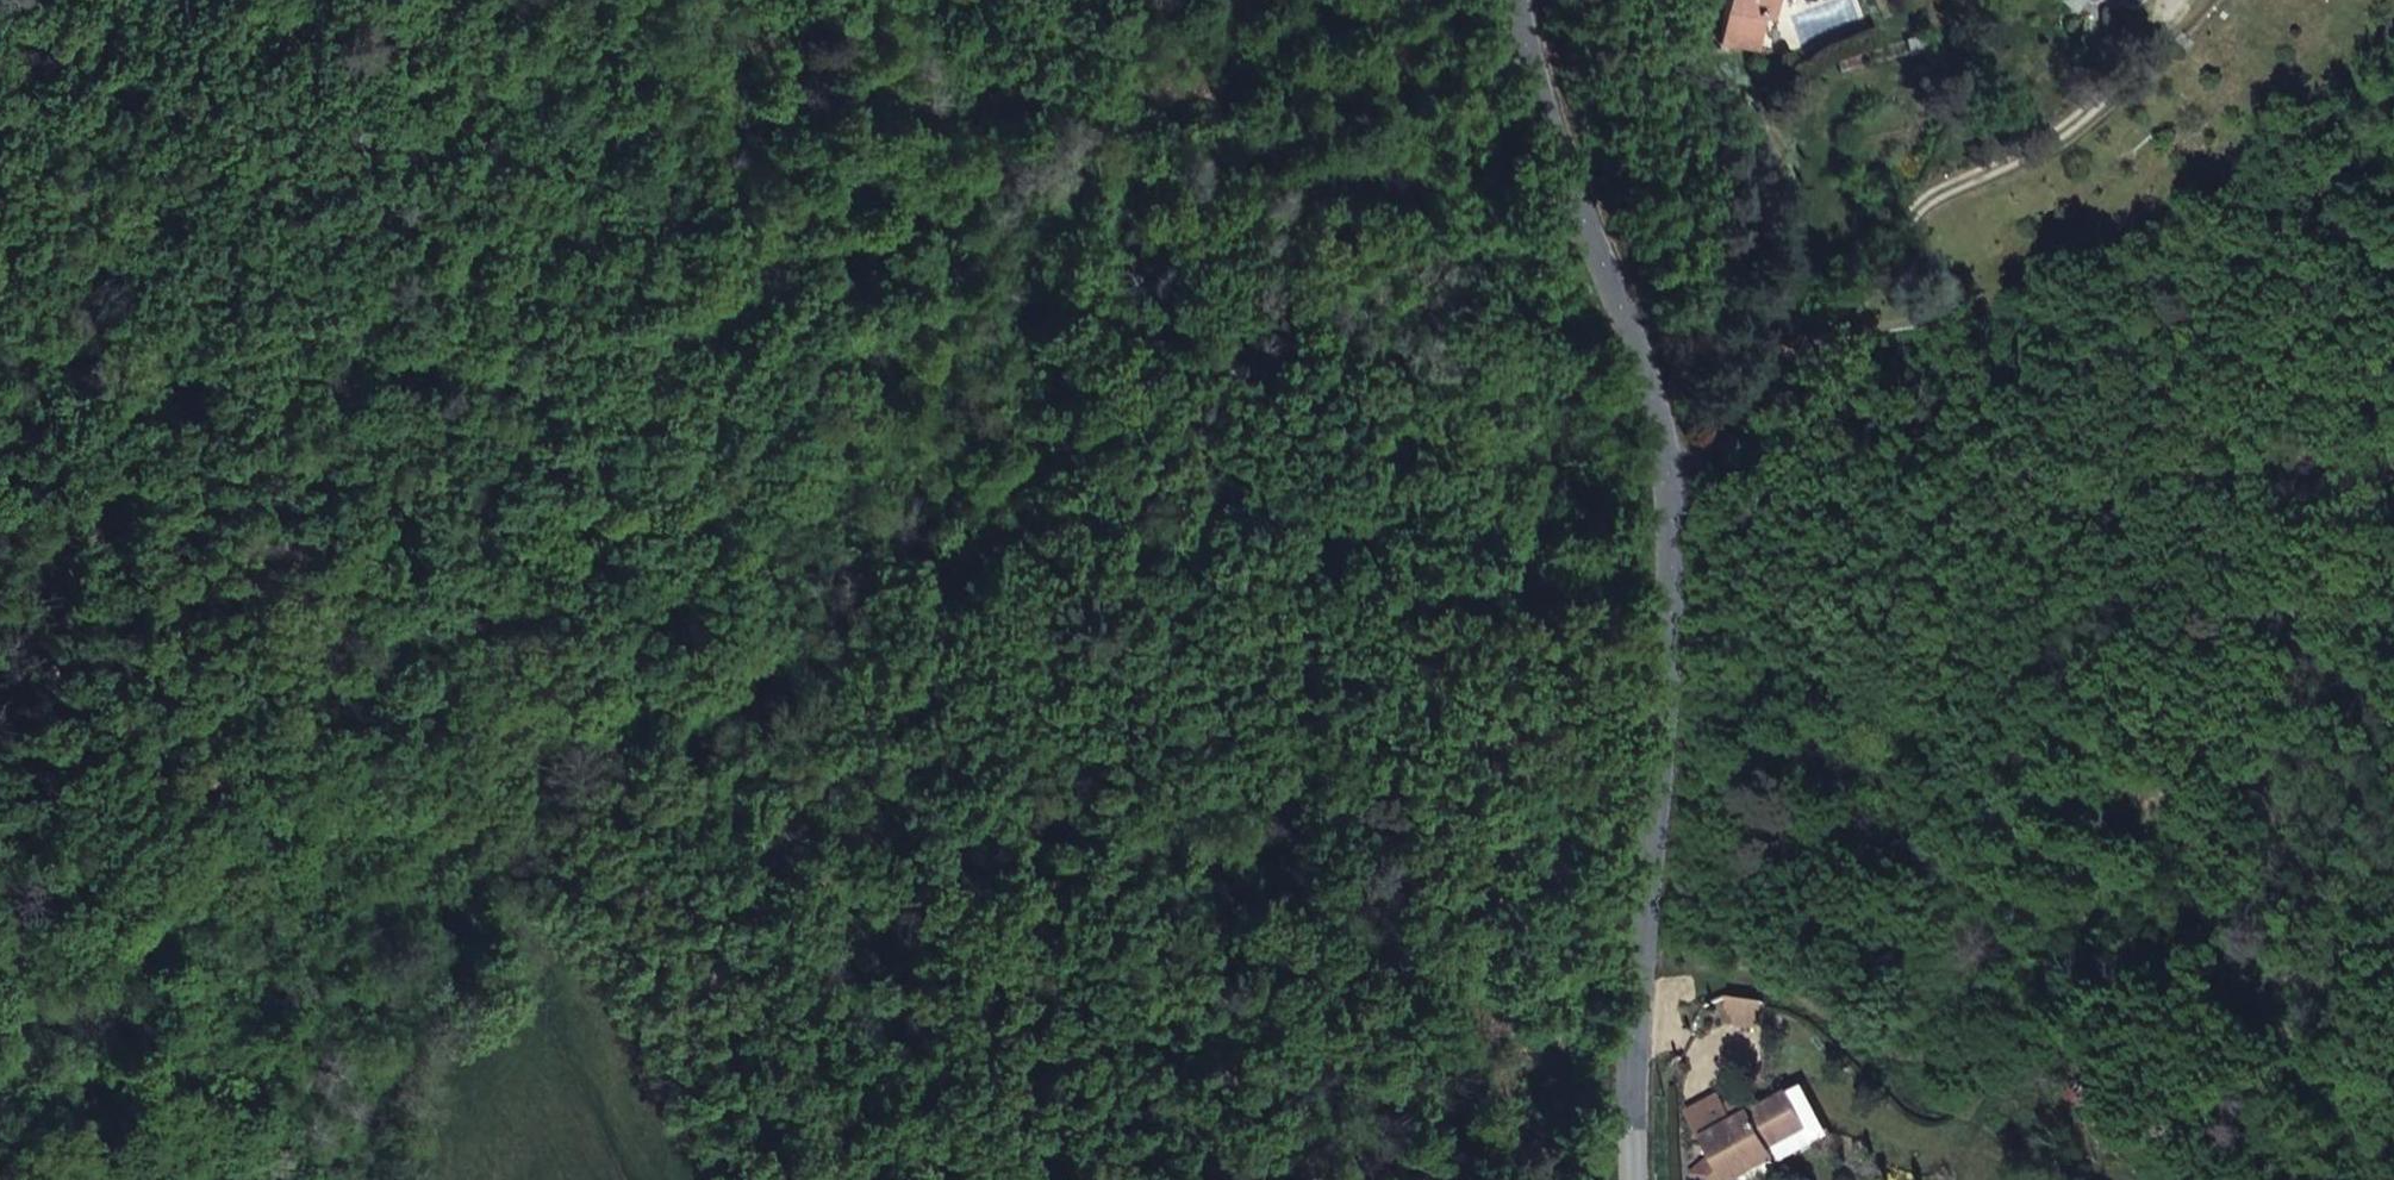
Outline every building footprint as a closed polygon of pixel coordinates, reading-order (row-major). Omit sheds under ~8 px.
[(1727,56),(1766,60),(1773,0),(1733,0),(1727,56)] [(2135,20),(2140,23),(2161,0),(2111,0),(2135,20)] [(1711,1141),(1731,1179),(1748,1179),(1781,1163),(1776,1152),(1812,1134),(1795,1099),(1711,1141)]
